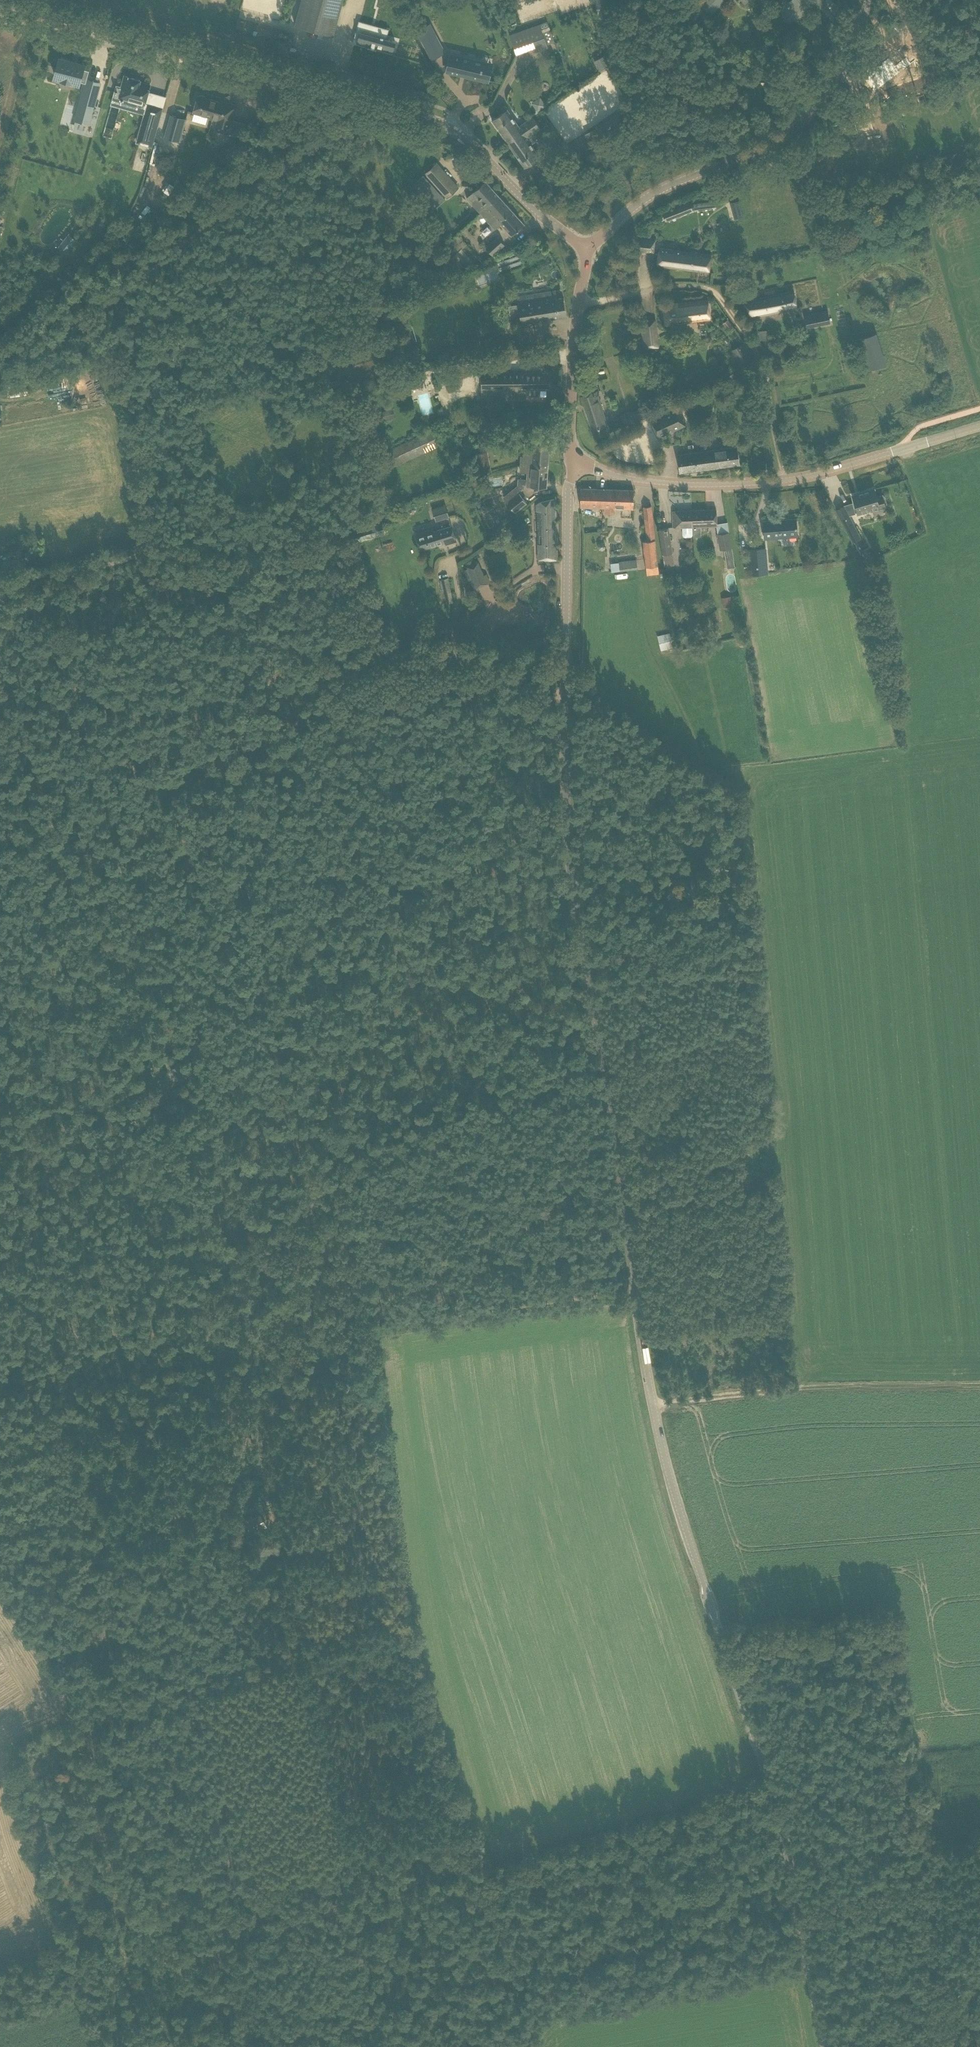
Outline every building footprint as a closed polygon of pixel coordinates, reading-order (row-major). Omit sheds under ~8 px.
[(334,35),(343,0),(302,0),(295,25),(334,35)] [(702,5),(711,14),(725,0),(706,0),(702,5)] [(509,34),(516,54),(532,49),(533,52),(548,47),(547,44),(554,41),(547,21),(509,34)] [(359,23),(354,42),(356,43),(370,47),(370,48),(374,49),(375,48),(392,53),(395,41),(386,39),(383,38),(384,36),(381,36),(380,37),(377,36),(379,29),(359,23)] [(430,24),(417,31),(426,48),(438,41),(439,41),(430,24)] [(869,73),(865,81),(873,92),(910,64),(899,50),(881,64),(881,66),(879,67),(877,66),(869,73)] [(599,70),(612,63),(607,53),(594,60),(599,70)] [(451,55),(447,71),(479,78),(479,77),(481,70),(482,70),(483,67),(482,67),(483,62),(451,55)] [(55,77),(58,78),(76,83),(79,84),(79,81),(86,83),(76,120),(89,124),(100,83),(87,79),(89,70),(83,69),(84,65),(60,58),(55,77)] [(760,66),(754,68),(758,77),(764,75),(760,66)] [(121,87),(117,86),(114,97),(116,98),(121,99),(120,100),(123,101),(123,100),(137,103),(137,104),(137,106),(143,108),(150,85),(140,82),(140,80),(139,79),(138,81),(134,80),(135,78),(125,75),(121,87)] [(771,87),(774,94),(784,90),(781,83),(771,87)] [(229,134),(237,105),(220,100),(219,102),(205,97),(205,96),(200,94),(199,96),(198,96),(193,112),(209,117),(209,118),(217,120),(214,130),(229,134)] [(531,102),(537,111),(546,105),(540,96),(531,102)] [(144,115),(137,142),(152,146),(162,108),(148,104),(146,109),(144,115)] [(541,128),(532,116),(519,125),(507,108),(492,119),(525,167),(541,156),(527,137),(535,133),(534,132),(541,128)] [(171,114),(164,138),(180,142),(186,119),(171,114)] [(596,127),(600,136),(626,122),(622,114),(605,122),(604,122),(605,125),(597,129),(597,127),(596,127)] [(869,119),(856,129),(864,139),(876,129),(869,119)] [(547,123),(541,128),(534,132),(535,133),(538,137),(550,128),(547,123)] [(458,185),(439,162),(413,183),(421,192),(427,187),(439,201),(458,185)] [(473,192),(478,197),(472,202),(495,228),(502,223),(512,235),(524,224),(485,180),(473,192)] [(717,207),(716,200),(693,204),(694,210),(717,207)] [(743,216),(738,201),(732,202),(737,218),(743,216)] [(665,221),(693,210),(690,202),(662,213),(665,221)] [(633,249),(653,252),(655,238),(635,235),(633,249)] [(498,236),(485,247),(492,256),(505,244),(498,236)] [(66,252),(70,247),(63,241),(59,246),(66,252)] [(657,265),(709,272),(711,254),(660,247),(657,265)] [(518,303),(507,305),(510,325),(567,316),(564,297),(557,298),(555,290),(517,296),(518,303)] [(745,300),(748,318),(797,308),(794,291),(745,300)] [(663,304),(665,323),(710,318),(708,299),(663,304)] [(813,326),(819,325),(816,312),(810,314),(813,326)] [(723,322),(730,331),(735,328),(728,319),(723,322)] [(633,321),(634,331),(641,330),(640,321),(633,321)] [(767,329),(759,330),(761,340),(768,339),(767,329)] [(642,332),(644,348),(659,347),(657,330),(642,332)] [(752,360),(742,344),(732,351),(741,366),(752,360)] [(550,372),(540,372),(540,371),(481,370),(481,396),(538,396),(538,389),(550,389),(550,372)] [(719,385),(709,390),(711,396),(721,392),(719,385)] [(581,396),(595,437),(610,432),(596,391),(581,396)] [(620,415),(624,425),(645,417),(641,407),(620,415)] [(652,417),(653,420),(651,420),(659,436),(686,424),(678,407),(661,415),(661,413),(652,417)] [(383,411),(385,419),(395,417),(393,408),(383,411)] [(373,456),(381,472),(444,443),(436,427),(373,456)] [(519,471),(527,472),(527,478),(518,478),(517,485),(504,496),(516,511),(526,502),(518,492),(523,488),(524,485),(546,486),(549,444),(530,443),(530,452),(524,452),(523,455),(520,455),(519,471)] [(677,454),(680,472),(740,464),(737,446),(677,454)] [(475,454),(479,473),(491,471),(487,451),(475,454)] [(604,507),(604,513),(615,514),(615,508),(633,508),(634,489),(580,488),(580,506),(604,507)] [(858,494),(859,495),(856,496),(855,494),(853,495),(858,513),(871,509),(885,505),(884,504),(886,503),(884,496),(882,497),(882,495),(876,497),(874,489),(858,494)] [(538,520),(537,520),(538,529),(539,559),(545,559),(545,560),(556,560),(554,498),(539,502),(537,504),(538,520)] [(432,508),(436,520),(449,516),(446,504),(432,508)] [(647,540),(642,540),(646,574),(658,573),(651,505),(643,506),(647,540)] [(673,511),(673,521),(673,527),(682,527),(682,534),(683,536),(685,537),(690,537),(691,536),(692,535),(691,527),(693,527),(693,536),(701,536),(701,526),(717,525),(716,509),(673,511)] [(849,515),(840,520),(852,542),(861,537),(849,515)] [(763,521),(765,538),(797,536),(796,518),(763,521)] [(370,525),(352,531),(356,541),(373,536),(370,525)] [(417,536),(421,549),(445,541),(445,543),(456,540),(451,526),(417,536)] [(658,528),(664,566),(674,564),(669,527),(658,528)] [(735,567),(729,532),(717,533),(719,550),(724,549),(727,568),(735,567)] [(867,549),(861,552),(864,558),(865,558),(870,555),(867,549)] [(610,563),(612,571),(620,570),(620,571),(638,568),(636,558),(619,561),(610,563)] [(468,566),(477,588),(487,583),(479,562),(468,566)] [(441,578),(447,602),(453,601),(448,577),(441,578)] [(722,597),(723,607),(733,606),(731,595),(722,597)] [(657,635),(661,650),(673,647),(669,632),(657,635)] [(681,880),(685,896),(698,893),(694,877),(681,880)] [(179,1062),(171,1069),(180,1080),(188,1073),(179,1062)] [(172,1500),(184,1506),(188,1498),(176,1492),(172,1500)] [(247,1522),(248,1524),(253,1535),(267,1527),(264,1520),(265,1520),(264,1519),(263,1519),(262,1516),(255,1520),(253,1517),(248,1520),(247,1522)] [(270,1589),(272,1598),(280,1596),(278,1587),(270,1589)] [(94,1632),(103,1637),(108,1626),(99,1622),(94,1632)] [(898,1958),(900,1967),(920,1963),(918,1954),(898,1958)]
